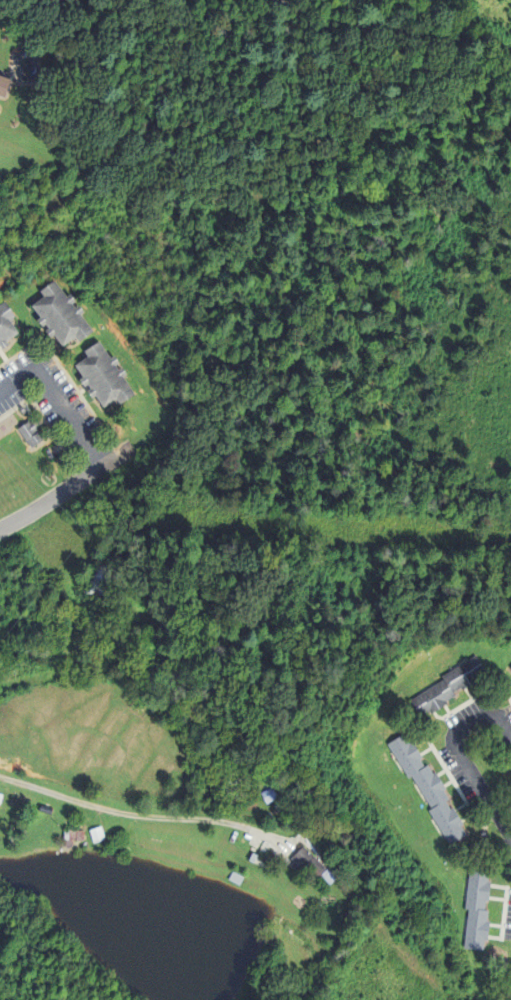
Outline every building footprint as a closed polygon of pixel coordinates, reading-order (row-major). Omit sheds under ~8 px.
[(18,80),(13,78),(0,73),(0,93),(13,97),(17,85),(18,80)] [(43,325),(38,318),(42,316),(33,305),(45,295),(41,290),(53,280),(67,296),(70,293),(76,300),(72,303),(76,307),(79,304),(84,311),(81,314),(94,330),(81,340),(77,335),(64,345),(55,333),(52,336),(47,329),(50,327),(47,323),(43,325)] [(3,349),(0,345),(0,304),(6,300),(17,315),(12,318),(21,331),(7,341),(10,344),(3,349)] [(86,386),(81,379),(85,376),(77,365),(89,356),(85,350),(99,340),(111,357),(114,355),(119,362),(116,365),(119,369),(122,366),(128,374),(124,376),(136,393),(123,402),(119,397),(106,406),(97,395),(94,397),(89,390),(93,388),(89,383),(86,386)] [(38,426),(39,428),(36,430),(38,433),(42,430),(47,437),(33,447),(19,427),(29,420),(31,422),(34,421),(38,426)] [(85,589),(99,575),(96,572),(106,562),(125,580),(104,602),(97,595),(94,598),(85,589)] [(432,713),(431,714),(429,711),(419,717),(409,700),(443,680),(441,676),(475,655),(485,671),(477,677),(478,679),(477,680),(474,682),(466,687),(464,688),(461,690),(460,687),(452,692),(454,695),(445,701),(447,704),(446,705),(443,706),(435,711),(432,713)] [(413,743),(411,740),(409,741),(403,732),(387,743),(408,778),(412,776),(432,808),(428,810),(449,844),(466,834),(461,825),(463,824),(462,823),(461,820),(455,811),(454,809),(453,807),(450,809),(445,801),(448,799),(443,790),(445,788),(444,787),(443,785),(438,776),(436,774),(435,772),(432,773),(427,765),(425,766),(420,758),(422,757),(421,755),(419,753),(414,744),(413,743)] [(298,808),(290,812),(272,779),(279,774),(298,808)] [(92,829),(103,826),(107,839),(96,842),(92,829)] [(65,839),(66,829),(85,830),(85,840),(65,839)] [(317,835),(295,857),(298,860),(294,864),(306,876),(312,871),(321,879),(322,878),(330,886),(339,877),(331,869),(332,869),(327,863),(318,854),(327,845),(317,835)] [(253,860),(258,852),(261,854),(257,862),(253,860)] [(487,935),(487,938),(487,940),(484,940),(483,950),(464,948),(468,909),(465,909),(469,868),(489,870),(488,882),(490,882),(490,884),(490,887),(489,896),(488,899),(488,902),(485,901),(484,910),(488,910),(487,921),(489,921),(489,923),(488,926),(487,935)] [(230,879),(234,871),(245,876),(241,884),(230,879)] [(344,915),(349,909),(357,915),(351,921),(344,915)]
